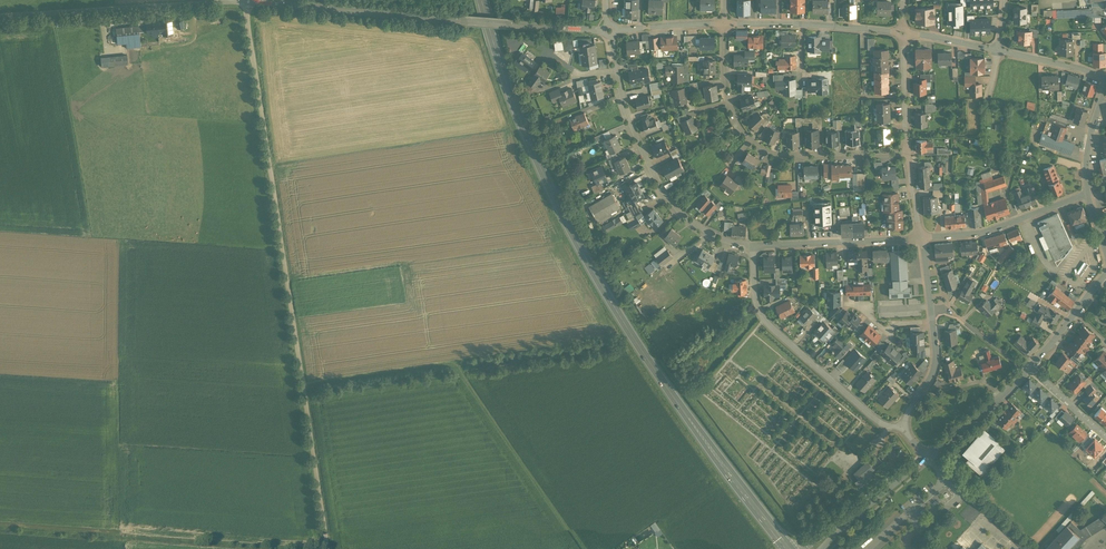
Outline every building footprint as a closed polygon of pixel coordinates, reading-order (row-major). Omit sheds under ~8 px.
[(581,9),(585,9),(585,10),(590,11),(590,10),(594,10),(595,0),(582,0),(581,9)] [(626,16),(638,16),(639,0),(626,0),(626,16)] [(649,11),(650,11),(650,10),(654,10),(654,11),(655,11),(655,10),(662,10),(662,12),(663,1),(663,0),(649,0),(649,11)] [(701,8),(701,7),(706,7),(713,8),(714,8),(714,0),(701,0),(701,8)] [(738,13),(750,13),(750,0),(738,0),(738,13)] [(765,0),(761,0),(761,11),(776,11),(776,0),(765,0)] [(791,10),(804,10),(804,0),(791,0),(791,10)] [(813,12),(828,12),(828,0),(813,0),(813,12)] [(883,1),(877,1),(877,13),(891,13),(891,9),(891,4),(891,1),(883,1)] [(960,2),(948,3),(948,26),(963,26),(962,6),(962,2),(960,2)] [(561,3),(561,6),(556,6),(556,13),(565,13),(565,3),(561,3)] [(856,4),(844,4),(845,4),(845,7),(839,7),(839,16),(844,16),(855,16),(856,4)] [(1089,6),(1089,8),(1056,10),(1056,17),(1104,17),(1105,16),(1105,7),(1102,8),(1101,6),(1101,5),(1089,6)] [(924,8),(923,8),(916,8),(916,12),(916,16),(916,22),(934,22),(934,16),(934,12),(934,7),(926,8),(924,8)] [(1026,7),(1014,7),(1014,21),(1026,21),(1026,7)] [(146,18),(137,19),(138,25),(138,27),(146,26),(146,22),(146,18)] [(975,19),(970,19),(970,21),(971,34),(990,33),(989,18),(975,19)] [(146,22),(146,26),(147,34),(163,32),(162,20),(146,22)] [(172,20),(162,20),(163,32),(163,35),(173,34),(172,20)] [(138,25),(116,28),(117,43),(140,41),(138,27),(138,25)] [(1038,29),(1029,28),(1029,31),(1029,37),(1038,37),(1038,29)] [(747,30),(737,30),(737,39),(747,39),(747,30)] [(1025,30),(1019,30),(1019,39),(1022,39),(1021,44),(1026,44),(1026,43),(1029,43),(1029,37),(1029,31),(1025,31),(1025,30)] [(695,35),(687,35),(688,42),(688,43),(688,44),(696,44),(695,35)] [(762,36),(753,35),(753,37),(749,37),(749,40),(748,41),(748,45),(749,46),(749,47),(754,47),(754,46),(762,46),(762,36)] [(787,35),(783,35),(783,45),(784,45),(785,46),(789,46),(790,45),(795,45),(795,40),(795,35),(787,35)] [(676,36),(662,37),(661,39),(661,42),(663,43),(663,49),(677,48),(676,36)] [(820,36),(808,36),(808,50),(810,50),(816,50),(821,50),(820,50),(829,49),(829,48),(829,40),(829,39),(820,40),(820,36)] [(573,37),(562,37),(564,49),(574,47),(573,37)] [(657,37),(650,38),(650,40),(651,48),(658,47),(657,37)] [(714,48),(714,37),(699,37),(700,48),(708,48),(708,47),(714,47),(714,48)] [(522,39),(515,48),(521,52),(527,43),(522,39)] [(1072,39),(1060,39),(1060,45),(1060,46),(1061,46),(1061,53),(1061,54),(1072,54),(1072,39)] [(639,40),(628,41),(628,48),(627,49),(627,51),(629,52),(629,53),(640,52),(639,40)] [(1102,43),(1094,43),(1094,52),(1102,52),(1102,43)] [(594,44),(582,45),(584,63),(597,62),(594,44)] [(922,49),(916,49),(916,63),(916,66),(931,66),(931,63),(931,49),(924,49),(922,49)] [(1094,52),(1094,56),(1092,56),(1092,60),(1094,60),(1094,64),(1105,64),(1105,52),(1102,52),(1094,52)] [(535,62),(522,53),(517,59),(524,64),(521,68),(524,70),(527,66),(530,68),(535,62)] [(951,53),(938,53),(938,63),(951,63),(951,53)] [(127,55),(107,56),(108,65),(127,64),(127,55)] [(745,55),(734,55),(734,65),(748,65),(748,57),(748,55),(745,55)] [(793,55),(785,55),(785,56),(785,62),(780,62),(779,61),(778,60),(777,60),(777,61),(776,62),(777,63),(777,64),(778,64),(778,68),(786,68),(786,67),(796,67),(795,55),(793,55)] [(715,59),(704,60),(704,72),(704,73),(709,72),(713,72),(715,72),(715,59)] [(682,65),(672,65),(672,66),(666,66),(666,73),(672,73),(672,81),(683,80),(683,73),(683,65),(682,65)] [(549,72),(540,66),(532,77),(530,75),(529,77),(531,78),(528,82),(535,87),(541,78),(544,80),(549,72)] [(648,68),(638,70),(640,80),(644,80),(645,82),(650,81),(648,68)] [(633,71),(629,72),(631,82),(640,80),(638,70),(633,71)] [(751,74),(738,73),(738,85),(738,90),(744,90),(744,85),(751,85),(751,74)] [(930,81),(930,73),(920,74),(921,74),(921,79),(925,79),(925,81),(930,81)] [(1079,78),(1068,74),(1065,84),(1076,88),(1079,78)] [(1050,75),(1042,75),(1042,80),(1042,88),(1042,86),(1047,86),(1047,88),(1050,87),(1050,75)] [(1058,75),(1050,75),(1050,87),(1058,87),(1058,75)] [(827,78),(816,79),(807,80),(808,91),(808,90),(817,89),(817,93),(828,92),(827,78)] [(783,79),(783,80),(776,80),(775,80),(776,88),(784,88),(784,94),(795,94),(795,89),(795,79),(783,79)] [(925,81),(925,79),(921,79),(920,79),(920,83),(914,83),(914,93),(925,92),(925,81)] [(600,81),(589,83),(592,98),(603,95),(601,89),(602,88),(600,81)] [(981,84),(975,84),(975,81),(965,81),(965,85),(970,85),(970,92),(973,92),(973,95),(981,94),(981,84)] [(1095,84),(1086,81),(1083,93),(1092,95),(1095,84)] [(697,82),(689,83),(690,90),(698,89),(697,82)] [(716,84),(704,86),(706,99),(718,98),(716,84)] [(684,87),(672,90),(673,90),(676,103),(675,104),(687,102),(687,101),(686,101),(684,93),(685,93),(684,87)] [(559,88),(549,91),(552,99),(559,96),(558,93),(561,92),(559,88)] [(561,92),(558,93),(559,96),(563,105),(576,100),(571,88),(561,92)] [(648,95),(635,98),(638,108),(651,105),(649,99),(648,95)] [(752,95),(740,99),(743,110),(755,106),(752,95)] [(1035,103),(1028,101),(1026,108),(1034,110),(1035,103)] [(889,102),(877,103),(877,121),(890,120),(889,102)] [(1087,110),(1077,106),(1075,111),(1076,112),(1073,120),(1083,123),(1087,110)] [(584,113),(580,114),(579,114),(577,115),(581,126),(585,124),(586,125),(589,123),(584,112),(583,112),(584,113)] [(655,118),(649,120),(647,116),(649,116),(647,112),(641,115),(643,122),(646,131),(658,127),(655,118)] [(764,118),(758,112),(748,121),(755,129),(761,123),(765,120),(764,118)] [(927,125),(926,112),(915,113),(915,125),(927,125)] [(682,114),(676,116),(679,123),(683,121),(688,119),(685,113),(682,114)] [(1056,119),(1037,114),(1037,118),(1046,122),(1042,132),(1050,135),(1056,119)] [(575,116),(574,117),(570,118),(569,118),(574,130),(577,129),(578,127),(581,126),(577,115),(575,116)] [(770,120),(766,116),(764,118),(765,120),(761,123),(765,127),(770,120)] [(817,116),(801,117),(801,122),(813,121),(813,127),(818,127),(817,116)] [(688,119),(683,121),(686,128),(687,127),(689,132),(697,128),(695,123),(695,122),(695,121),(694,121),(693,121),(692,117),(688,119)] [(1067,123),(1056,119),(1050,135),(1042,132),(1039,143),(1060,150),(1063,140),(1061,139),(1067,123)] [(779,131),(769,127),(768,130),(765,138),(764,139),(774,143),(779,131)] [(764,128),(759,135),(765,138),(768,130),(764,128)] [(886,128),(880,128),(881,129),(879,129),(878,129),(878,132),(877,133),(877,137),(878,138),(879,141),(882,141),(884,143),(886,141),(889,141),(889,137),(890,137),(890,133),(889,132),(888,129),(887,129),(886,129),(886,128)] [(818,130),(805,130),(805,135),(806,135),(807,145),(806,145),(819,145),(819,144),(818,144),(818,134),(818,130)] [(858,130),(847,130),(847,143),(858,143),(858,130)] [(798,131),(786,132),(787,146),(798,145),(798,131)] [(838,144),(838,131),(826,132),(827,144),(838,144)] [(615,134),(605,139),(611,152),(621,148),(615,134)] [(664,138),(652,144),(657,156),(669,150),(664,138)] [(926,142),(926,140),(916,140),(916,144),(915,144),(915,146),(916,146),(916,151),(926,151),(926,148),(933,148),(933,142),(926,142)] [(1074,143),(1063,140),(1060,150),(1070,154),(1074,143)] [(759,159),(748,152),(743,161),(753,167),(759,159)] [(618,159),(615,161),(620,173),(630,168),(625,156),(618,159)] [(677,157),(669,162),(675,173),(684,169),(677,157)] [(669,162),(662,166),(668,177),(675,173),(669,162)] [(766,164),(765,169),(762,168),(761,173),(769,175),(770,172),(771,166),(771,165),(766,164)] [(851,164),(838,165),(838,174),(839,174),(851,174),(851,164)] [(817,165),(804,165),(804,175),(809,175),(809,176),(818,175),(817,165)] [(838,165),(828,165),(828,174),(831,174),(830,170),(832,170),(832,178),(839,178),(839,174),(838,174),(838,165)] [(1062,189),(1053,165),(1043,169),(1052,193),(1062,189)] [(607,179),(601,166),(593,170),(592,170),(592,171),(597,183),(598,183),(601,182),(606,179),(607,179)] [(895,166),(883,166),(882,166),(883,177),(895,176),(895,166)] [(928,166),(918,166),(919,177),(928,177),(929,177),(928,173),(930,173),(930,169),(928,169),(928,166)] [(738,174),(734,180),(739,184),(741,185),(745,179),(738,174)] [(734,180),(727,175),(720,185),(730,193),(731,192),(737,184),(739,185),(739,184),(734,180)] [(1003,175),(983,182),(986,191),(1006,184),(1003,175)] [(919,177),(920,186),(924,186),(929,186),(929,185),(928,177),(919,177)] [(637,181),(626,187),(631,196),(630,197),(630,198),(632,198),(633,200),(639,198),(644,195),(637,181)] [(603,188),(601,182),(598,183),(597,183),(591,185),(595,193),(603,188)] [(791,191),(791,184),(778,185),(779,195),(791,195),(791,191)] [(711,192),(706,188),(701,193),(704,195),(704,194),(707,197),(711,192)] [(883,192),(884,210),(898,209),(898,202),(898,199),(898,192),(893,192),(893,191),(888,192),(883,192)] [(612,192),(589,205),(597,220),(599,223),(612,215),(611,212),(620,207),(612,192)] [(1027,194),(1025,195),(1028,204),(1036,201),(1032,192),(1027,194)] [(704,195),(696,204),(703,209),(711,200),(710,200),(707,197),(704,194),(704,195)] [(1017,197),(1020,207),(1028,204),(1025,195),(1022,196),(1017,197)] [(934,196),(924,197),(924,198),(925,211),(925,212),(938,211),(938,210),(937,211),(937,207),(938,207),(937,196),(934,196)] [(639,198),(633,200),(632,198),(630,198),(626,201),(634,216),(636,214),(638,213),(635,208),(641,205),(639,198)] [(1004,198),(984,204),(988,218),(1009,211),(1004,198)] [(711,200),(703,209),(709,214),(715,208),(717,205),(716,204),(711,199),(710,200),(711,200)] [(719,200),(716,204),(717,205),(715,208),(718,210),(723,203),(719,200)] [(830,201),(814,202),(815,225),(831,225),(830,201)] [(978,206),(968,207),(970,225),(981,224),(980,213),(979,206),(978,206)] [(1082,206),(1067,212),(1072,224),(1073,223),(1074,224),(1077,223),(1076,222),(1082,220),(1083,221),(1086,220),(1085,218),(1087,218),(1082,206)] [(849,207),(836,208),(836,216),(849,215),(849,207)] [(653,208),(644,215),(654,226),(662,219),(653,208)] [(902,209),(887,210),(888,227),(893,227),(893,228),(897,227),(902,227),(902,219),(902,216),(902,209)] [(745,212),(737,213),(739,220),(746,219),(745,212)] [(1072,245),(1057,213),(1037,222),(1043,235),(1049,247),(1054,260),(1055,260),(1054,259),(1062,256),(1060,253),(1066,250),(1066,248),(1072,245)] [(623,214),(601,226),(604,232),(622,222),(624,221),(626,220),(623,214)] [(634,216),(626,220),(631,229),(641,223),(636,214),(634,216)] [(954,215),(945,216),(946,228),(955,227),(954,215)] [(964,215),(954,215),(955,227),(966,226),(964,215)] [(739,226),(733,226),(734,222),(728,221),(728,230),(732,230),(731,237),(738,237),(739,226)] [(803,222),(790,223),(791,233),(804,232),(803,222)] [(852,222),(841,223),(841,235),(852,234),(852,222)] [(863,222),(852,222),(852,234),(864,234),(863,222)] [(681,236),(671,228),(665,236),(675,244),(681,236)] [(1018,228),(1007,232),(1010,241),(1016,238),(1021,237),(1018,228)] [(1005,233),(985,239),(988,248),(1007,242),(1005,233)] [(1049,247),(1043,235),(1039,237),(1044,249),(1049,247)] [(976,241),(968,242),(969,253),(977,252),(976,241)] [(968,242),(961,242),(961,253),(969,253),(968,242)] [(952,243),(935,244),(936,256),(948,255),(953,255),(952,243)] [(1010,246),(1002,254),(1005,257),(1013,249),(1010,246)] [(667,249),(656,257),(661,264),(672,256),(667,249)] [(714,256),(702,249),(696,259),(708,266),(712,260),(714,256)] [(873,260),(887,259),(887,252),(887,249),(873,250),(873,260)] [(866,250),(857,251),(857,260),(866,260),(866,250)] [(892,279),(907,279),(905,250),(891,251),(887,252),(887,259),(887,261),(891,261),(892,279)] [(857,260),(857,251),(847,251),(848,261),(857,260)] [(837,252),(826,253),(827,267),(832,267),(831,263),(836,263),(836,259),(837,259),(837,252)] [(739,256),(729,253),(726,262),(726,263),(732,264),(736,265),(739,256)] [(809,254),(805,255),(805,254),(805,255),(800,255),(801,265),(806,265),(806,266),(812,266),(812,265),(814,265),(814,255),(810,255),(810,254),(809,254)] [(775,256),(763,257),(764,273),(774,273),(774,279),(776,279),(779,279),(779,269),(775,269),(775,256)] [(792,256),(782,256),(782,272),(792,272),(792,278),(796,277),(796,267),(792,268),(792,256)] [(719,264),(712,260),(708,266),(707,267),(715,272),(717,267),(719,264)] [(866,260),(857,260),(857,264),(858,268),(867,268),(866,260)] [(942,273),(943,273),(950,271),(950,270),(948,265),(940,268),(942,273)] [(950,271),(943,273),(944,276),(944,278),(945,281),(946,283),(948,288),(949,293),(956,291),(954,287),(955,286),(957,283),(952,269),(950,270),(950,271)] [(972,279),(965,275),(962,281),(965,283),(968,285),(972,279)] [(746,278),(736,278),(736,283),(734,283),(734,290),(736,290),(736,292),(746,292),(746,289),(747,288),(747,283),(746,283),(746,278)] [(907,279),(892,279),(892,286),(889,286),(889,298),(912,297),(911,286),(907,286),(907,279)] [(970,292),(976,281),(972,279),(968,285),(965,283),(963,288),(970,292)] [(869,285),(858,285),(858,293),(870,293),(870,284),(869,284),(869,285)] [(776,285),(773,285),(773,286),(769,286),(769,285),(764,286),(765,296),(766,296),(767,298),(772,298),(774,296),(773,295),(779,295),(779,285),(776,285)] [(847,286),(846,286),(846,285),(846,286),(846,294),(847,294),(858,293),(858,285),(847,286)] [(1073,300),(1055,286),(1049,294),(1047,297),(1054,302),(1053,304),(1058,307),(1061,303),(1068,308),(1073,300)] [(970,292),(963,288),(958,297),(968,302),(973,294),(970,292)] [(839,292),(828,292),(828,296),(827,297),(828,299),(828,304),(833,304),(837,304),(839,302),(839,292)] [(1002,303),(996,297),(994,300),(998,305),(999,306),(1002,303)] [(1033,308),(1037,301),(1030,297),(1026,305),(1033,308)] [(990,303),(986,299),(979,306),(988,316),(995,309),(995,308),(998,305),(994,300),(990,303)] [(789,300),(777,306),(778,308),(777,309),(776,311),(777,314),(779,315),(781,314),(782,316),(794,310),(789,300)] [(837,304),(833,304),(833,308),(829,312),(834,317),(841,309),(836,305),(837,304)] [(1051,309),(1041,304),(1037,311),(1046,317),(1051,309)] [(816,314),(808,307),(800,317),(808,324),(814,317),(817,314),(816,314)] [(1060,313),(1051,309),(1046,317),(1055,322),(1060,313)] [(847,311),(838,320),(844,325),(855,313),(852,316),(847,311)] [(823,315),(818,312),(816,314),(817,314),(814,317),(818,321),(823,315)] [(855,313),(844,325),(847,323),(852,328),(861,318),(855,313)] [(1037,316),(1035,315),(1031,322),(1037,326),(1042,319),(1041,318),(1037,316)] [(823,320),(814,330),(820,335),(829,325),(823,320)] [(829,325),(820,335),(825,340),(832,333),(834,330),(832,328),(829,325)] [(868,325),(860,334),(866,339),(874,330),(868,325)] [(1093,333),(1083,325),(1081,328),(1078,331),(1081,333),(1089,338),(1093,333)] [(951,329),(949,329),(949,330),(944,330),(946,343),(957,342),(955,329),(951,329)] [(874,330),(866,339),(872,344),(880,335),(874,330)] [(914,332),(910,332),(911,340),(923,340),(923,332),(920,332),(914,332)] [(1089,338),(1081,333),(1077,338),(1087,345),(1091,340),(1089,338)] [(839,335),(832,344),(836,348),(834,350),(833,349),(832,350),(839,357),(848,347),(844,344),(847,341),(843,338),(839,335)] [(1028,342),(1020,335),(1014,342),(1021,349),(1028,342)] [(1021,349),(1028,356),(1030,353),(1031,353),(1040,343),(1032,336),(1028,342),(1021,349)] [(1087,345),(1077,338),(1073,343),(1081,349),(1083,351),(1087,345)] [(847,341),(844,344),(848,347),(850,350),(855,344),(849,339),(847,341)] [(924,347),(923,340),(911,340),(911,348),(924,347)] [(1073,343),(1070,342),(1068,345),(1067,347),(1077,355),(1081,349),(1073,343)] [(889,343),(881,353),(886,358),(895,349),(889,343)] [(867,358),(856,349),(845,362),(855,370),(858,367),(859,368),(867,358)] [(895,349),(886,358),(892,363),(901,354),(895,349)] [(991,358),(989,349),(982,351),(985,359),(981,361),(984,370),(1001,365),(998,355),(991,358)] [(1103,351),(1094,360),(1104,369),(1105,367),(1105,353),(1103,351)] [(1063,353),(1055,362),(1063,368),(1067,363),(1070,359),(1063,353)] [(1080,360),(1072,354),(1070,358),(1077,364),(1080,360)] [(876,362),(872,359),(867,365),(870,368),(876,362)] [(924,368),(929,361),(925,359),(920,366),(924,368)] [(952,361),(944,363),(946,372),(948,371),(950,380),(963,376),(960,367),(955,368),(952,361)] [(921,371),(912,363),(907,369),(916,377),(921,371)] [(1072,368),(1067,363),(1063,368),(1068,372),(1072,368)] [(916,377),(907,369),(901,375),(911,383),(916,377)] [(876,379),(867,370),(855,383),(865,391),(876,379)] [(896,380),(890,375),(886,378),(892,383),(896,380)] [(1078,375),(1069,385),(1076,391),(1082,384),(1085,381),(1084,380),(1078,375)] [(1092,381),(1087,376),(1084,380),(1085,381),(1082,384),(1086,388),(1090,383),(1092,381)] [(936,378),(937,379),(930,389),(936,393),(940,387),(941,389),(942,388),(941,386),(943,383),(936,378)] [(1036,384),(1029,378),(1023,385),(1030,391),(1036,384)] [(1096,389),(1090,383),(1086,388),(1085,389),(1088,392),(1090,390),(1093,392),(1096,389)] [(899,395),(889,386),(878,398),(888,407),(899,395)] [(1034,395),(1037,391),(1035,388),(1028,396),(1031,398),(1034,395)] [(1047,394),(1040,388),(1037,391),(1034,395),(1041,401),(1047,394)] [(1088,392),(1083,398),(1091,405),(1098,397),(1093,392),(1090,390),(1088,392)] [(1045,404),(1048,401),(1046,398),(1039,406),(1041,408),(1045,404)] [(1058,404),(1051,398),(1048,401),(1045,404),(1052,410),(1058,404)] [(1012,403),(1010,407),(1017,413),(1018,414),(1021,411),(1012,403)] [(1007,409),(1006,408),(997,418),(1001,422),(1003,420),(1008,424),(1012,420),(1014,421),(1017,417),(1016,416),(1018,414),(1017,413),(1010,407),(1007,409)] [(1101,407),(1094,414),(1105,425),(1105,411),(1101,407)] [(1052,417),(1059,410),(1056,408),(1049,415),(1052,417)] [(1061,410),(1055,417),(1057,420),(1059,418),(1064,412),(1061,410)] [(1064,412),(1059,418),(1067,424),(1073,417),(1065,411),(1064,412)] [(1086,433),(1077,424),(1069,432),(1075,437),(1076,436),(1080,440),(1086,433)] [(997,440),(984,428),(963,451),(970,457),(977,463),(996,442),(997,440)] [(1100,446),(1092,438),(1086,445),(1093,453),(1100,446)] [(977,463),(970,457),(967,461),(981,474),(1003,448),(996,442),(977,463)] [(1079,446),(1072,453),(1076,456),(1082,449),(1079,446)] [(867,460),(865,463),(871,470),(874,468),(867,460)] [(865,463),(854,472),(859,478),(855,481),(859,487),(875,476),(872,472),(871,470),(865,463)] [(829,498),(822,504),(826,509),(833,503),(829,498)] [(1102,516),(1086,526),(1089,531),(1105,521),(1105,523),(1105,520),(1102,516)] [(656,521),(651,524),(655,532),(660,530),(656,521)] [(1071,521),(1067,525),(1045,548),(1075,548),(1086,537),(1081,529),(1080,530),(1071,521)]
